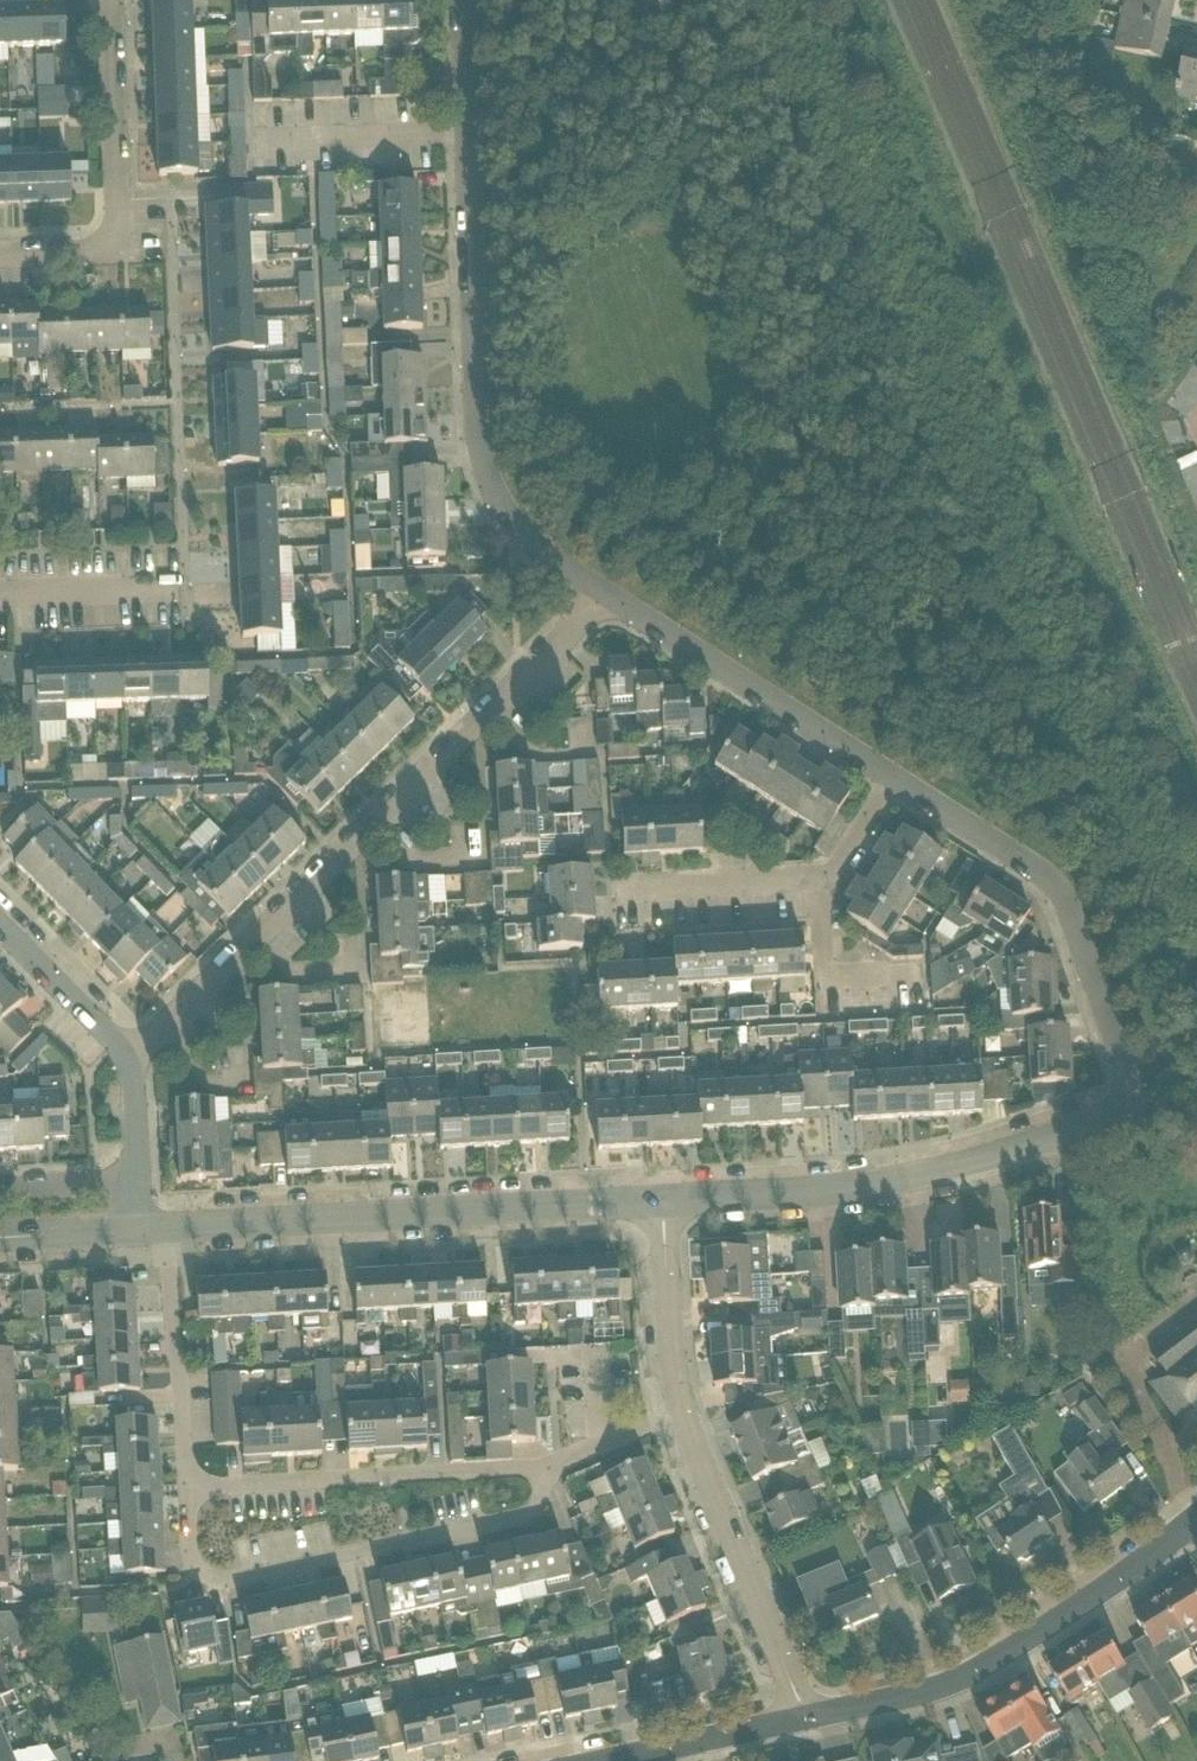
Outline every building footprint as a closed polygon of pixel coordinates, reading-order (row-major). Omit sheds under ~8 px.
[(296,0),(273,0),(267,0),(267,2),(250,2),(251,12),(251,28),(251,42),(252,59),(252,65),(262,65),(271,56),(271,54),(297,53),(297,37),(296,0)] [(324,0),(296,0),(298,53),(297,53),(297,60),(313,60),(312,37),(326,36),(324,0)] [(326,36),(355,35),(353,0),(324,0),(326,36)] [(355,35),(383,34),(382,0),(353,0),(355,35)] [(383,34),(384,63),(404,62),(403,45),(416,45),(426,35),(425,9),(411,9),(410,0),(382,0),(383,34)] [(1170,0),(1127,0),(1124,15),(1170,26),(1173,12),(1168,11),(1170,0)] [(154,34),(192,32),(191,3),(152,4),(154,34)] [(35,9),(36,46),(66,46),(64,7),(35,9)] [(8,47),(36,46),(35,9),(6,10),(8,47)] [(251,28),(251,12),(237,12),(237,29),(251,28)] [(1156,57),(1160,40),(1166,41),(1170,26),(1124,15),(1116,49),(1162,60),(1162,59),(1156,57)] [(251,42),(251,28),(237,29),(238,43),(242,43),(251,42)] [(193,61),(192,32),(154,34),(155,62),(193,61)] [(1187,56),(1176,103),(1189,106),(1190,100),(1196,101),(1196,59),(1187,56)] [(194,89),(193,61),(155,62),(156,90),(194,89)] [(228,73),(229,87),(243,87),(242,72),(228,73)] [(370,83),(370,98),(386,98),(385,82),(370,83)] [(385,82),(386,98),(400,97),(399,82),(385,82)] [(328,85),(328,100),(343,99),(342,84),(328,85)] [(313,85),(313,100),(328,100),(328,85),(313,85)] [(243,87),(229,87),(229,102),(243,102),(243,87)] [(68,88),(38,90),(39,119),(69,118),(68,88)] [(195,117),(194,89),(156,90),(157,119),(195,117)] [(196,146),(195,117),(157,119),(158,147),(196,146)] [(230,145),(245,144),(245,129),(230,130),(230,145)] [(245,144),(230,145),(231,159),(246,159),(245,144)] [(211,145),(196,146),(158,147),(159,176),(197,175),(213,172),(211,145)] [(40,162),(42,203),(71,202),(70,161),(40,162)] [(13,204),(42,203),(40,162),(12,163),(13,204)] [(12,163),(0,163),(0,204),(13,204),(12,163)] [(379,188),(380,217),(418,215),(417,186),(379,188)] [(273,216),(272,187),(216,189),(216,207),(205,208),(207,237),(248,235),(247,217),(273,216)] [(320,218),(335,218),(335,191),(320,191),(320,218)] [(419,244),(418,215),(380,217),(381,245),(419,244)] [(335,233),(335,218),(320,218),(321,234),(335,233)] [(313,247),(313,231),(297,232),(297,248),(313,247)] [(249,253),(248,235),(207,237),(208,266),(249,264),(249,253)] [(419,244),(381,245),(370,246),(371,273),(382,273),(420,272),(419,244)] [(323,260),(324,276),(339,275),(338,260),(323,260)] [(250,285),(249,264),(208,266),(210,294),(251,292),(250,285)] [(383,292),(383,302),(421,300),(420,272),(382,273),(371,273),(371,292),(383,292)] [(299,289),(314,289),(314,274),(299,275),(299,289)] [(343,289),(342,275),(339,275),(324,276),(324,290),(343,289)] [(314,289),(299,289),(300,304),(315,304),(314,289)] [(252,317),(251,292),(210,294),(211,323),(252,321),(252,317)] [(422,330),(421,300),(383,302),(384,331),(422,330)] [(342,347),(341,303),(325,303),(327,332),(327,348),(342,347)] [(38,305),(10,306),(11,346),(14,345),(15,361),(39,360),(39,354),(38,305)] [(39,315),(38,305),(39,354),(67,353),(65,314),(39,315)] [(11,346),(10,306),(0,307),(0,346),(11,346)] [(149,311),(120,312),(122,351),(150,350),(149,311)] [(120,312),(93,313),(94,352),(122,351),(120,312)] [(93,313),(65,314),(67,353),(94,352),(93,313)] [(269,349),(268,320),(252,321),(211,323),(212,352),(253,350),(269,349)] [(303,362),(318,361),(318,346),(302,347),(303,362)] [(342,361),(342,347),(327,348),(328,362),(330,390),(344,390),(342,361)] [(424,387),(423,358),(383,359),(384,388),(424,387)] [(318,361),(303,362),(303,376),(319,376),(318,361)] [(214,380),(215,409),(256,407),(254,378),(214,380)] [(425,415),(424,387),(384,388),(385,417),(425,415)] [(330,406),(345,405),(344,390),(330,390),(330,406)] [(50,391),(41,391),(41,403),(51,403),(50,391)] [(257,436),(256,407),(215,409),(216,438),(257,436)] [(426,444),(425,415),(385,417),(386,446),(426,444)] [(323,432),(323,417),(307,418),(308,433),(323,432)] [(97,431),(69,432),(71,471),(98,470),(97,431)] [(99,479),(126,479),(125,439),(98,440),(98,431),(97,431),(98,470),(99,479)] [(43,472),(71,471),(69,432),(42,433),(43,472)] [(43,472),(42,433),(14,434),(16,473),(17,473),(43,472)] [(16,473),(14,434),(0,434),(0,474),(16,473)] [(216,438),(218,467),(259,465),(257,436),(216,438)] [(153,438),(125,439),(126,479),(154,478),(153,438)] [(386,460),(386,446),(351,447),(351,456),(351,461),(386,460)] [(327,476),(343,475),(342,460),(327,461),(327,476)] [(392,460),(386,460),(351,461),(352,475),(388,475),(392,474),(392,460)] [(392,474),(388,475),(389,503),(405,502),(443,501),(442,472),(418,473),(392,474)] [(343,475),(327,476),(328,491),(343,490),(343,475)] [(276,522),(274,492),(236,494),(237,524),(276,522)] [(444,529),(443,501),(405,502),(406,530),(444,529)] [(127,527),(128,511),(104,509),(103,526),(127,527)] [(353,517),(354,532),(369,531),(369,516),(353,517)] [(277,550),(276,522),(237,524),(238,552),(277,550)] [(444,529),(406,530),(407,559),(445,558),(444,529)] [(369,531),(354,532),(354,547),(370,546),(369,531)] [(330,548),(346,547),(345,532),(330,533),(330,548)] [(332,577),(334,577),(347,577),(346,547),(330,548),(332,577)] [(277,550),(238,552),(240,580),(278,578),(277,550)] [(294,577),(278,578),(240,580),(241,609),(280,607),(295,606),(294,577)] [(340,589),(347,589),(347,577),(334,577),(334,583),(340,589)] [(403,580),(403,594),(424,594),(423,579),(403,580)] [(357,580),(357,597),(372,597),(372,580),(357,580)] [(394,595),(403,594),(403,580),(384,580),(384,594),(394,593),(394,595)] [(459,604),(438,624),(466,653),(487,633),(477,623),(488,613),(470,594),(459,604)] [(351,649),(349,603),(334,604),(335,650),(351,649)] [(281,636),(280,607),(241,609),(243,638),(281,636)] [(446,673),(466,653),(438,624),(428,614),(408,634),(446,673)] [(446,673),(408,634),(398,643),(380,643),(380,648),(368,660),(386,680),(402,697),(416,684),(426,693),(446,673)] [(12,684),(11,655),(0,656),(0,684),(12,684)] [(329,659),(329,670),(352,669),(352,658),(329,659)] [(207,659),(178,660),(179,701),(208,700),(209,716),(224,714),(223,673),(207,674),(207,659)] [(329,670),(329,659),(307,661),(308,672),(329,670)] [(178,660),(149,661),(151,702),(179,701),(178,660)] [(149,661),(121,662),(123,703),(151,702),(149,661)] [(121,662),(93,663),(94,704),(123,703),(121,662)] [(281,674),(281,662),(258,664),(259,675),(281,674)] [(635,700),(635,679),(634,662),(607,664),(608,681),(594,681),(596,713),(610,713),(611,718),(621,717),(636,716),(635,700)] [(94,704),(93,663),(64,664),(66,721),(95,720),(94,704)] [(66,723),(66,721),(64,664),(35,665),(36,689),(22,690),(23,721),(24,758),(25,758),(25,759),(41,759),(40,725),(66,723)] [(258,664),(237,665),(238,676),(259,675),(258,664)] [(635,700),(636,716),(638,737),(645,736),(649,732),(662,731),(661,715),(661,694),(660,677),(635,679),(635,700)] [(382,689),(362,708),(394,741),(414,722),(382,689)] [(661,715),(662,731),(688,730),(689,742),(704,741),(704,731),(702,707),(688,708),(687,692),(661,694),(661,715)] [(13,722),(13,707),(0,707),(0,723),(13,722)] [(375,759),(394,741),(362,708),(343,727),(375,759)] [(717,746),(713,752),(720,756),(714,765),(736,780),(759,745),(730,726),(717,746)] [(343,727),(324,745),(356,778),(375,759),(343,727)] [(759,745),(736,780),(746,786),(780,808),(805,768),(793,761),(799,752),(780,739),(774,748),(772,747),(761,740),(759,745)] [(306,764),(287,745),(273,760),(273,770),(267,771),(266,776),(296,807),(303,801),(317,815),(337,796),(306,764)] [(306,764),(337,796),(356,778),(324,745),(306,764)] [(639,745),(608,747),(609,761),(640,759),(639,745)] [(602,802),(600,762),(585,763),(587,803),(602,802)] [(181,779),(181,764),(169,765),(169,780),(181,779)] [(181,764),(181,779),(197,779),(196,764),(181,764)] [(259,765),(235,766),(236,777),(259,776),(259,765)] [(497,794),(535,792),(533,765),(496,768),(497,794)] [(110,766),(110,782),(126,781),(125,766),(110,766)] [(139,766),(125,766),(126,781),(140,781),(139,766)] [(96,782),(96,767),(68,768),(68,783),(83,783),(96,782)] [(805,768),(780,808),(784,811),(805,824),(823,836),(814,850),(816,851),(823,856),(845,822),(836,816),(849,796),(836,788),(842,779),(823,767),(817,776),(805,768)] [(248,797),(247,785),(225,786),(225,797),(248,797)] [(225,797),(225,786),(203,787),(203,798),(225,797)] [(153,789),(154,800),(177,799),(176,788),(153,789)] [(133,801),(154,800),(153,789),(132,790),(133,801)] [(67,803),(96,802),(95,791),(67,792),(67,803)] [(111,791),(95,791),(96,802),(112,802),(111,791)] [(546,792),(535,792),(497,794),(499,820),(537,818),(548,817),(546,792)] [(676,854),(672,793),(663,794),(664,811),(647,812),(651,867),(659,866),(659,855),(676,854)] [(710,838),(701,838),(700,809),(682,811),(681,793),(672,793),(676,854),(710,852),(710,838)] [(651,867),(647,812),(631,813),(630,796),(620,797),(623,857),(641,856),(642,867),(651,867)] [(47,835),(55,827),(36,807),(4,838),(23,858),(47,835)] [(274,811),(254,830),(286,863),(305,844),(274,811)] [(605,853),(602,814),(593,815),(595,842),(584,842),(584,854),(605,853)] [(729,814),(723,824),(735,831),(740,822),(729,814)] [(553,817),(548,817),(537,818),(499,820),(500,845),(490,846),(490,860),(523,859),(540,857),(538,839),(554,838),(553,817)] [(111,841),(114,844),(122,836),(121,818),(110,818),(111,841)] [(254,830),(235,849),(267,881),(286,863),(254,830)] [(885,837),(879,847),(927,878),(942,856),(902,830),(894,843),(885,837)] [(782,851),(788,842),(771,831),(765,840),(782,851)] [(248,900),(267,881),(235,849),(222,834),(203,854),(216,868),(216,867),(248,900)] [(34,884),(65,854),(47,835),(23,858),(15,865),(34,884)] [(122,836),(114,844),(130,860),(138,852),(122,836)] [(65,854),(34,884),(53,903),(84,873),(84,874),(94,864),(75,845),(65,854)] [(914,900),(927,878),(879,847),(872,856),(882,862),(874,874),(914,900)] [(144,859),(136,866),(151,881),(158,874),(144,859)] [(490,860),(491,874),(524,872),(523,859),(490,860)] [(216,868),(197,886),(228,919),(248,900),(216,867),(216,868)] [(549,899),(593,897),(591,870),(548,873),(549,899)] [(84,873),(53,903),(71,922),(102,892),(84,874),(84,873)] [(158,874),(151,881),(167,898),(175,891),(158,874)] [(491,874),(477,875),(479,906),(493,906),(491,874)] [(857,880),(851,889),(900,921),(914,900),(874,874),(866,886),(857,880)] [(957,897),(959,893),(966,884),(969,880),(959,874),(951,887),(948,891),(957,897)] [(477,875),(463,875),(465,907),(479,906),(477,875)] [(429,903),(428,880),(427,877),(376,881),(377,906),(429,903)] [(977,891),(966,884),(959,893),(957,897),(942,919),(958,930),(970,925),(972,921),(984,929),(1005,896),(983,882),(977,891)] [(493,889),(494,902),(505,902),(504,889),(493,889)] [(886,943),(900,921),(851,889),(845,899),(854,905),(846,918),(866,931),(886,943)] [(187,890),(180,897),(194,912),(201,905),(187,890)] [(90,941),(121,911),(102,892),(71,922),(68,926),(81,939),(84,935),(90,941)] [(999,957),(1009,950),(1009,949),(1038,947),(1037,929),(1024,921),(1030,912),(1005,896),(984,929),(986,930),(978,943),(999,957)] [(594,922),(593,897),(549,899),(551,924),(580,923),(594,922)] [(520,901),(505,902),(494,902),(495,921),(505,927),(521,926),(520,901)] [(417,930),(416,925),(425,924),(430,918),(429,903),(377,906),(379,932),(417,930)] [(201,905),(194,912),(211,929),(218,922),(201,905)] [(121,911),(90,942),(108,960),(139,930),(121,911)] [(139,930),(108,960),(103,965),(122,985),(135,973),(134,972),(167,940),(168,938),(149,921),(139,930)] [(539,952),(558,950),(581,949),(580,923),(551,924),(537,925),(539,952)] [(516,940),(516,927),(505,927),(506,940),(516,940)] [(402,971),(403,979),(423,979),(422,970),(429,970),(428,955),(418,956),(417,930),(379,932),(380,958),(370,959),(371,973),(402,971)] [(866,931),(861,940),(893,960),(923,959),(922,948),(898,949),(895,949),(886,943),(866,931)] [(802,936),(775,938),(777,981),(780,980),(781,992),(805,991),(804,979),(802,936)] [(750,939),(752,982),(753,995),(772,994),(772,981),(777,981),(775,938),(750,939)] [(750,939),(724,941),(726,983),(752,982),(750,939)] [(153,992),(186,960),(167,940),(134,972),(135,973),(153,992)] [(724,941),(698,942),(701,985),(726,983),(724,941)] [(698,942),(673,944),(677,1009),(676,986),(701,985),(698,942)] [(673,965),(649,967),(651,1010),(677,1009),(673,944),(672,944),(673,965)] [(1048,970),(1048,961),(1039,961),(1038,947),(1013,948),(999,957),(987,964),(999,990),(1009,990),(1049,987),(1049,988),(1055,988),(1055,969),(1048,970)] [(956,990),(956,960),(932,960),(933,991),(956,990)] [(649,967),(623,968),(626,1011),(651,1010),(649,967)] [(599,1013),(626,1011),(623,968),(597,970),(599,1013)] [(371,973),(371,987),(403,985),(403,979),(402,971),(371,973)] [(2,985),(0,987),(0,1047),(9,1056),(31,1035),(12,1014),(27,999),(8,979),(2,985)] [(363,1012),(362,987),(348,987),(349,1013),(363,1012)] [(1049,987),(1009,990),(1011,1015),(1001,1015),(1002,1033),(1013,1033),(1012,1032),(1057,1029),(1056,1015),(1051,1015),(1050,1006),(1056,1006),(1055,988),(1049,988),(1049,987)] [(259,993),(260,1020),(297,1018),(296,1005),(312,1004),(311,990),(259,993)] [(793,1007),(781,1008),(780,1008),(781,1018),(794,1017),(793,1007)] [(768,1008),(754,1009),(754,1020),(768,1019),(768,1008)] [(754,1020),(754,1009),(741,1010),(742,1021),(754,1020)] [(691,1013),(692,1024),(704,1023),(703,1012),(691,1013)] [(703,1012),(704,1023),(717,1022),(716,1012),(703,1012)] [(950,1018),(951,1029),(964,1028),(963,1017),(950,1018)] [(298,1032),(297,1018),(260,1020),(262,1045),(299,1043),(315,1042),(314,1031),(298,1032)] [(937,1019),(938,1030),(951,1029),(950,1018),(937,1019)] [(925,1030),(925,1019),(911,1020),(912,1031),(925,1030)] [(873,1022),(874,1033),(888,1033),(887,1021),(873,1022)] [(860,1023),(861,1034),(874,1033),(873,1022),(860,1023)] [(860,1023),(848,1024),(849,1035),(861,1034),(860,1023)] [(350,1026),(351,1039),(365,1039),(364,1025),(350,1026)] [(785,1027),(773,1028),(774,1039),(786,1038),(785,1027)] [(797,1027),(785,1027),(786,1038),(798,1038),(797,1027)] [(759,1029),(759,1040),(774,1039),(773,1028),(759,1029)] [(1029,1058),(1069,1056),(1067,1028),(1057,1029),(1012,1032),(1013,1033),(1013,1036),(1018,1036),(1018,1042),(1028,1042),(1029,1058)] [(722,1042),(722,1031),(707,1032),(708,1043),(722,1042)] [(734,1042),(733,1031),(722,1031),(722,1042),(734,1042)] [(641,1042),(627,1043),(628,1053),(654,1051),(654,1041),(653,1035),(640,1037),(641,1042)] [(34,1060),(50,1043),(43,1036),(26,1053),(34,1060)] [(352,1053),(366,1052),(365,1039),(351,1039),(352,1053)] [(679,1039),(654,1041),(654,1051),(667,1050),(667,1051),(679,1051),(679,1039)] [(583,1056),(597,1055),(597,1044),(596,1041),(583,1042),(583,1056)] [(254,1099),(268,1098),(282,1097),(281,1070),(315,1068),(314,1053),(299,1054),(299,1043),(262,1045),(263,1059),(254,1059),(254,1060),(255,1060),(256,1071),(253,1071),(254,1099)] [(627,1043),(597,1044),(597,1055),(628,1053),(627,1043)] [(526,1062),(539,1061),(538,1051),(517,1052),(518,1067),(527,1067),(526,1062)] [(538,1051),(539,1061),(551,1061),(551,1051),(538,1051)] [(828,1108),(852,1107),(850,1078),(851,1078),(850,1051),(825,1053),(828,1108)] [(500,1052),(487,1054),(488,1066),(501,1065),(500,1052)] [(34,1060),(26,1053),(11,1067),(19,1075),(34,1060)] [(828,1108),(825,1053),(797,1054),(798,1081),(801,1080),(802,1110),(828,1108)] [(475,1067),(488,1066),(487,1054),(474,1055),(475,1067)] [(461,1056),(448,1057),(449,1067),(462,1066),(461,1056)] [(1071,1084),(1069,1056),(1029,1058),(1030,1086),(1071,1084)] [(436,1068),(449,1067),(448,1057),(436,1057),(436,1068)] [(684,1059),(671,1060),(672,1071),(685,1071),(684,1059)] [(659,1072),(672,1071),(671,1060),(658,1061),(659,1072)] [(981,1103),(995,1103),(994,1073),(993,1060),(979,1061),(979,1070),(981,1103)] [(633,1062),(620,1063),(621,1074),(634,1073),(633,1062)] [(608,1074),(621,1074),(620,1063),(607,1064),(608,1074)] [(8,1079),(7,1067),(0,1068),(0,1079),(8,1079)] [(301,1071),(301,1069),(281,1070),(282,1083),(282,1084),(307,1082),(306,1071),(301,1071)] [(955,1072),(957,1115),(982,1114),(981,1103),(979,1070),(955,1072)] [(929,1073),(931,1117),(957,1115),(955,1072),(929,1073)] [(994,1073),(995,1103),(1009,1102),(1008,1072),(994,1073)] [(903,1075),(905,1118),(931,1117),(929,1073),(903,1075)] [(385,1084),(385,1075),(372,1076),(372,1086),(385,1085),(385,1084)] [(876,1076),(879,1120),(905,1118),(903,1075),(876,1076)] [(372,1086),(372,1076),(359,1076),(360,1087),(372,1086)] [(879,1120),(876,1076),(851,1078),(850,1078),(852,1107),(853,1121),(879,1120)] [(334,1089),(333,1078),(321,1079),(321,1089),(334,1089)] [(346,1088),(346,1078),(333,1078),(334,1089),(346,1088)] [(803,1124),(802,1110),(801,1080),(798,1081),(776,1082),(779,1126),(803,1124)] [(415,1137),(439,1136),(439,1106),(437,1081),(412,1082),(415,1137)] [(415,1137),(412,1082),(385,1084),(385,1085),(388,1126),(389,1138),(415,1137)] [(779,1126),(776,1082),(750,1083),(753,1127),(779,1126)] [(753,1127),(750,1083),(724,1085),(727,1128),(753,1127)] [(727,1128),(724,1085),(697,1086),(697,1101),(699,1101),(701,1130),(727,1128)] [(69,1138),(66,1093),(38,1094),(39,1104),(42,1150),(44,1150),(43,1139),(69,1138)] [(283,1111),(282,1097),(268,1098),(269,1112),(283,1111)] [(566,1099),(541,1101),(544,1144),(569,1142),(566,1099)] [(177,1129),(214,1127),(213,1101),(176,1103),(177,1129)] [(544,1144),(541,1101),(515,1102),(518,1145),(544,1144)] [(699,1101),(697,1101),(673,1103),(675,1145),(702,1144),(701,1130),(699,1101)] [(518,1145),(515,1102),(489,1104),(492,1147),(518,1145)] [(675,1145),(673,1103),(647,1104),(649,1147),(675,1145)] [(42,1150),(39,1104),(13,1106),(16,1151),(42,1150)] [(466,1148),(492,1147),(489,1104),(463,1105),(466,1148)] [(623,1148),(649,1147),(647,1104),(621,1106),(623,1148)] [(439,1150),(466,1148),(463,1105),(439,1106),(439,1136),(439,1150)] [(16,1151),(13,1106),(0,1107),(0,1152),(16,1151)] [(623,1148),(621,1106),(595,1107),(598,1150),(623,1148)] [(179,1155),(231,1152),(230,1126),(214,1127),(177,1129),(169,1130),(171,1155),(179,1155)] [(391,1169),(389,1138),(388,1126),(362,1128),(365,1171),(391,1169)] [(365,1171),(362,1128),(336,1129),(339,1172),(365,1171)] [(313,1173),(339,1172),(336,1129),(310,1131),(313,1173)] [(313,1173),(310,1131),(286,1132),(285,1132),(285,1134),(286,1134),(287,1166),(286,1166),(287,1175),(288,1175),(313,1173)] [(286,1134),(285,1134),(271,1135),(272,1167),(286,1166),(287,1166),(286,1134)] [(272,1167),(271,1135),(257,1135),(258,1167),(272,1167)] [(231,1152),(179,1155),(180,1181),(233,1178),(231,1152)] [(1077,1251),(1063,1252),(1060,1212),(1027,1214),(1030,1272),(1054,1271),(1055,1286),(1079,1284),(1077,1251)] [(710,1280),(771,1277),(768,1235),(739,1236),(740,1246),(741,1251),(708,1253),(710,1280)] [(1000,1236),(966,1238),(970,1297),(973,1297),(973,1291),(1003,1290),(1000,1236)] [(937,1299),(970,1297),(966,1238),(966,1244),(961,1245),(958,1241),(948,1242),(945,1246),(934,1246),(937,1299)] [(875,1310),(876,1320),(877,1320),(877,1318),(876,1318),(876,1311),(876,1303),(894,1302),(895,1309),(909,1308),(905,1248),(872,1250),(875,1310)] [(609,1320),(610,1320),(619,1319),(616,1260),(598,1261),(598,1249),(589,1250),(592,1304),(608,1303),(609,1320)] [(567,1323),(575,1322),(574,1305),(592,1304),(589,1250),(580,1250),(580,1262),(564,1263),(567,1323)] [(842,1312),(875,1310),(872,1250),(871,1250),(872,1256),(868,1256),(863,1253),(853,1253),(850,1257),(839,1258),(842,1312)] [(546,1252),(537,1253),(540,1307),(556,1306),(557,1323),(567,1323),(564,1263),(547,1263),(546,1252)] [(827,1282),(826,1276),(825,1252),(810,1253),(812,1283),(827,1282)] [(522,1308),(540,1307),(537,1253),(528,1253),(529,1264),(511,1265),(515,1326),(523,1325),(522,1308)] [(467,1307),(484,1306),(482,1268),(456,1269),(459,1321),(460,1321),(460,1327),(470,1327),(469,1320),(467,1320),(467,1307)] [(456,1269),(431,1271),(433,1309),(451,1308),(452,1321),(459,1321),(456,1269)] [(431,1271),(405,1272),(408,1323),(416,1323),(415,1310),(433,1309),(431,1271)] [(405,1272),(380,1274),(382,1312),(399,1311),(400,1324),(408,1323),(405,1272)] [(382,1312),(380,1274),(354,1275),(357,1327),(365,1326),(364,1313),(382,1312)] [(302,1332),(328,1331),(325,1277),(298,1278),(301,1317),(302,1332)] [(728,1305),(729,1320),(761,1318),(782,1316),(781,1300),(773,1301),(771,1277),(710,1280),(711,1306),(728,1305)] [(283,1318),(301,1317),(298,1278),(273,1280),(276,1334),(284,1334),(283,1318)] [(273,1280),(247,1281),(250,1320),(268,1319),(269,1335),(276,1334),(273,1280)] [(247,1281),(222,1283),(225,1337),(234,1336),(233,1321),(250,1320),(247,1281)] [(217,1337),(225,1337),(222,1283),(195,1284),(198,1323),(216,1322),(217,1337)] [(64,1318),(81,1317),(94,1316),(135,1314),(134,1288),(93,1290),(94,1308),(64,1309),(64,1318)] [(22,1293),(24,1324),(41,1323),(40,1292),(22,1293)] [(1020,1337),(1019,1325),(1018,1301),(1003,1302),(1004,1337),(1020,1337)] [(60,1318),(60,1303),(51,1303),(51,1319),(60,1318)] [(941,1348),(939,1311),(924,1312),(925,1348),(941,1348)] [(925,1348),(924,1312),(907,1313),(910,1357),(926,1356),(925,1348)] [(136,1339),(135,1314),(94,1316),(81,1317),(81,1325),(95,1324),(95,1342),(136,1339)] [(772,1340),(798,1330),(797,1315),(782,1316),(761,1318),(729,1320),(729,1333),(713,1334),(715,1362),(757,1360),(773,1358),(772,1340)] [(1195,1322),(1152,1354),(1166,1372),(1149,1385),(1177,1420),(1192,1407),(1196,1412),(1196,1411),(1196,1320),(1195,1322)] [(845,1323),(844,1323),(829,1324),(829,1328),(831,1361),(847,1360),(845,1323)] [(41,1324),(27,1324),(27,1335),(41,1335),(41,1324)] [(474,1333),(462,1334),(463,1350),(471,1349),(475,1349),(474,1333)] [(138,1365),(136,1339),(95,1342),(96,1358),(82,1359),(82,1368),(84,1368),(97,1367),(138,1365)] [(17,1471),(10,1353),(0,1353),(0,1472),(17,1471)] [(481,1353),(452,1355),(444,1356),(444,1369),(453,1369),(482,1367),(481,1353)] [(395,1358),(371,1359),(371,1372),(384,1371),(384,1368),(396,1367),(395,1358)] [(778,1358),(773,1358),(757,1360),(715,1362),(716,1387),(733,1386),(734,1405),(753,1401),(766,1398),(786,1394),(785,1383),(779,1384),(778,1358)] [(334,1406),(331,1361),(316,1362),(318,1406),(334,1406)] [(375,1457),(372,1408),(371,1388),(345,1389),(344,1361),(331,1361),(334,1406),(345,1405),(348,1453),(374,1452),(374,1457),(375,1457)] [(438,1400),(437,1372),(436,1363),(422,1364),(424,1401),(438,1400)] [(488,1393),(531,1391),(530,1364),(486,1367),(488,1393)] [(139,1391),(138,1365),(97,1367),(84,1368),(82,1368),(83,1376),(82,1376),(83,1394),(69,1395),(71,1409),(95,1408),(95,1394),(139,1391)] [(290,1371),(276,1372),(277,1385),(291,1384),(290,1371)] [(212,1375),(213,1391),(239,1389),(239,1374),(212,1375)] [(213,1391),(214,1404),(240,1402),(239,1389),(213,1391)] [(533,1416),(531,1391),(488,1393),(489,1419),(533,1416)] [(733,1428),(744,1455),(787,1437),(777,1411),(792,1405),(787,1394),(786,1394),(766,1398),(753,1401),(760,1417),(733,1428)] [(241,1416),(241,1418),(242,1432),(242,1445),(243,1465),(270,1464),(270,1458),(267,1414),(267,1395),(254,1395),(254,1415),(241,1416)] [(448,1421),(462,1420),(461,1395),(447,1396),(448,1421)] [(214,1404),(214,1419),(241,1418),(241,1416),(240,1402),(214,1404)] [(1095,1403),(1080,1415),(1095,1434),(1096,1435),(1111,1423),(1095,1403)] [(424,1405),(398,1407),(401,1450),(426,1449),(424,1405)] [(401,1455),(401,1450),(398,1407),(372,1408),(375,1457),(401,1455)] [(319,1411),(292,1413),(295,1456),(321,1455),(319,1411)] [(295,1456),(292,1413),(267,1414),(270,1458),(295,1456)] [(534,1442),(533,1416),(489,1419),(491,1445),(485,1445),(486,1462),(511,1460),(510,1444),(534,1442)] [(242,1432),(241,1418),(214,1419),(215,1433),(242,1432)] [(102,1440),(103,1448),(118,1447),(158,1445),(156,1419),(116,1421),(117,1439),(102,1440)] [(451,1463),(465,1462),(462,1420),(448,1421),(451,1463)] [(931,1424),(932,1448),(948,1447),(947,1423),(931,1424)] [(1063,1468),(1055,1474),(1084,1513),(1099,1501),(1102,1505),(1123,1490),(1130,1484),(1134,1481),(1120,1462),(1114,1455),(1113,1456),(1107,1448),(1122,1437),(1111,1423),(1096,1435),(1095,1434),(1084,1442),(1089,1450),(1072,1463),(1071,1462),(1063,1468)] [(1017,1512),(986,1533),(986,1534),(999,1553),(1009,1547),(1018,1561),(1022,1559),(1027,1562),(1035,1556),(1035,1551),(1053,1539),(1046,1529),(1040,1519),(1029,1504),(1035,1501),(1048,1493),(1025,1451),(1012,1428),(1011,1427),(993,1438),(1016,1478),(1001,1487),(1017,1512)] [(819,1471),(802,1431),(787,1437),(744,1455),(755,1481),(782,1470),(787,1484),(819,1471)] [(215,1433),(216,1447),(242,1445),(242,1432),(215,1433)] [(159,1471),(158,1445),(118,1447),(103,1448),(104,1456),(118,1455),(119,1473),(159,1471)] [(598,1509),(653,1486),(640,1454),(627,1459),(630,1467),(604,1478),(611,1495),(595,1502),(598,1509)] [(119,1473),(120,1490),(106,1490),(106,1499),(161,1496),(159,1471),(119,1473)] [(825,1486),(819,1472),(787,1484),(793,1498),(766,1509),(778,1536),(820,1519),(810,1492),(825,1486)] [(625,1526),(674,1506),(671,1497),(660,1502),(653,1486),(598,1509),(602,1518),(618,1511),(625,1526)] [(894,1493),(878,1500),(895,1539),(911,1532),(894,1493)] [(162,1522),(161,1496),(106,1499),(106,1507),(121,1507),(122,1524),(162,1522)] [(674,1534),(667,1518),(677,1514),(674,1506),(625,1526),(638,1558),(654,1552),(651,1544),(674,1534)] [(122,1524),(123,1541),(109,1542),(109,1550),(123,1549),(163,1547),(162,1522),(122,1524)] [(975,1585),(965,1563),(950,1528),(916,1543),(911,1532),(895,1539),(908,1570),(924,1563),(940,1600),(975,1585)] [(547,1597),(584,1589),(591,1607),(604,1601),(593,1575),(580,1581),(578,1575),(570,1577),(561,1536),(535,1541),(544,1585),(547,1597)] [(544,1585),(535,1541),(534,1537),(512,1542),(513,1546),(510,1547),(519,1590),(544,1585)] [(165,1574),(163,1547),(123,1549),(109,1550),(109,1558),(124,1557),(125,1576),(165,1574)] [(510,1547),(484,1552),(494,1596),(519,1590),(510,1547)] [(898,1575),(886,1548),(868,1556),(879,1581),(880,1583),(898,1575)] [(645,1579),(655,1601),(705,1580),(702,1572),(691,1577),(684,1561),(676,1564),(671,1551),(639,1564),(625,1571),(630,1585),(645,1579)] [(406,1569),(415,1612),(440,1607),(430,1564),(429,1557),(404,1563),(406,1569)] [(475,1604),(471,1587),(463,1588),(456,1558),(430,1564),(440,1607),(455,1604),(457,1613),(462,1617),(469,1615),(476,1642),(489,1640),(480,1603),(475,1604)] [(50,1566),(32,1567),(33,1587),(52,1586),(50,1566)] [(866,1587),(851,1593),(839,1566),(799,1582),(812,1611),(831,1603),(842,1631),(878,1616),(866,1587)] [(415,1612),(406,1569),(380,1575),(389,1618),(415,1612)] [(708,1589),(705,1580),(655,1601),(665,1626),(666,1625),(672,1638),(703,1625),(697,1612),(705,1609),(698,1593),(708,1589)] [(333,1626),(352,1622),(344,1583),(318,1588),(329,1642),(336,1640),(333,1626)] [(1194,1624),(1196,1628),(1196,1593),(1191,1583),(1163,1600),(1182,1631),(1194,1624)] [(321,1643),(329,1642),(318,1588),(293,1594),(301,1632),(318,1629),(321,1643)] [(301,1632),(293,1594),(268,1599),(279,1653),(287,1651),(284,1636),(301,1632)] [(83,1634),(113,1633),(112,1599),(82,1600),(83,1634)] [(279,1653),(268,1599),(242,1605),(250,1643),(263,1640),(267,1656),(279,1653)] [(501,1627),(495,1600),(480,1603),(489,1640),(503,1636),(501,1627)] [(1135,1617),(1147,1637),(1158,1654),(1169,1647),(1165,1641),(1182,1631),(1163,1600),(1135,1617)] [(179,1618),(174,1619),(182,1656),(215,1649),(219,1668),(234,1666),(228,1622),(212,1625),(208,1605),(177,1611),(179,1618)] [(9,1639),(15,1651),(18,1649),(28,1644),(11,1615),(0,1615),(0,1645),(9,1639)] [(540,1623),(540,1627),(526,1629),(529,1639),(556,1633),(553,1620),(540,1623)] [(397,1650),(391,1622),(377,1625),(383,1653),(397,1650)] [(678,1652),(683,1676),(735,1665),(733,1657),(722,1659),(719,1642),(710,1644),(703,1625),(672,1638),(678,1652)] [(1118,1679),(1130,1672),(1106,1634),(1079,1651),(1098,1683),(1110,1703),(1131,1690),(1125,1680),(1121,1683),(1118,1679)] [(182,1725),(163,1636),(114,1646),(122,1685),(136,1682),(146,1732),(182,1725)] [(422,1639),(425,1653),(438,1650),(435,1637),(422,1639)] [(28,1644),(18,1649),(23,1658),(33,1653),(28,1644)] [(1081,1693),(1098,1683),(1079,1651),(1051,1668),(1074,1706),(1084,1699),(1081,1693)] [(403,1680),(458,1669),(455,1653),(400,1664),(403,1680)] [(639,1670),(635,1653),(622,1658),(623,1664),(625,1672),(639,1670)] [(615,1700),(628,1697),(625,1672),(623,1664),(593,1671),(589,1654),(578,1657),(581,1673),(582,1673),(593,1725),(602,1723),(599,1712),(616,1708),(615,1700)] [(737,1674),(735,1665),(683,1676),(688,1703),(730,1694),(726,1677),(737,1674)] [(1187,1697),(1167,1665),(1152,1674),(1166,1696),(1171,1706),(1187,1697)] [(15,1692),(0,1667),(0,1699),(15,1692)] [(549,1714),(542,1682),(519,1687),(515,1669),(499,1673),(499,1676),(503,1690),(514,1742),(522,1740),(520,1729),(537,1725),(535,1717),(549,1714)] [(639,1670),(625,1672),(628,1697),(630,1705),(645,1702),(639,1670)] [(582,1673),(581,1673),(542,1682),(549,1714),(563,1711),(565,1719),(582,1716),(584,1727),(593,1725),(582,1673)] [(505,1744),(514,1742),(503,1690),(499,1676),(476,1681),(475,1679),(460,1682),(463,1698),(470,1731),(484,1728),(486,1736),(503,1733),(505,1744)] [(1153,1679),(1129,1695),(1151,1731),(1175,1717),(1153,1679)] [(1004,1696),(1022,1726),(1033,1745),(1035,1749),(1036,1748),(1044,1760),(1052,1760),(1061,1756),(1063,1755),(1064,1752),(1065,1751),(1065,1749),(1066,1746),(1065,1743),(1060,1734),(1062,1733),(1030,1681),(1004,1696)] [(456,1734),(470,1731),(463,1698),(460,1682),(444,1686),(448,1702),(424,1707),(434,1759),(443,1757),(441,1746),(458,1742),(456,1734)] [(235,1687),(232,1687),(234,1707),(251,1705),(250,1699),(236,1686),(235,1686),(235,1687)] [(978,1712),(1002,1751),(1007,1760),(1033,1745),(1022,1726),(1004,1696),(978,1712)] [(390,1748),(383,1715),(379,1699),(342,1708),(343,1712),(341,1713),(352,1760),(372,1760),(379,1760),(377,1751),(390,1748)] [(424,1707),(383,1715),(390,1748),(404,1745),(406,1754),(423,1750),(426,1760),(434,1759),(424,1707)] [(1066,1719),(1085,1749),(1098,1741),(1079,1711),(1066,1719)] [(341,1713),(303,1722),(311,1760),(352,1760),(341,1713)] [(303,1722),(263,1726),(265,1741),(267,1760),(311,1760),(303,1722)] [(198,1750),(200,1760),(241,1760),(239,1744),(237,1724),(194,1729),(197,1751),(198,1750)] [(11,1752),(0,1726),(0,1760),(15,1760),(11,1752)] [(265,1741),(239,1744),(241,1760),(267,1760),(265,1741)] [(958,1754),(940,1758),(937,1744),(913,1749),(912,1744),(874,1752),(876,1760),(960,1760),(958,1754)] [(11,1752),(15,1760),(55,1760),(52,1754),(48,1746),(11,1752)] [(52,1754),(55,1760),(70,1760),(65,1749),(52,1754)]
